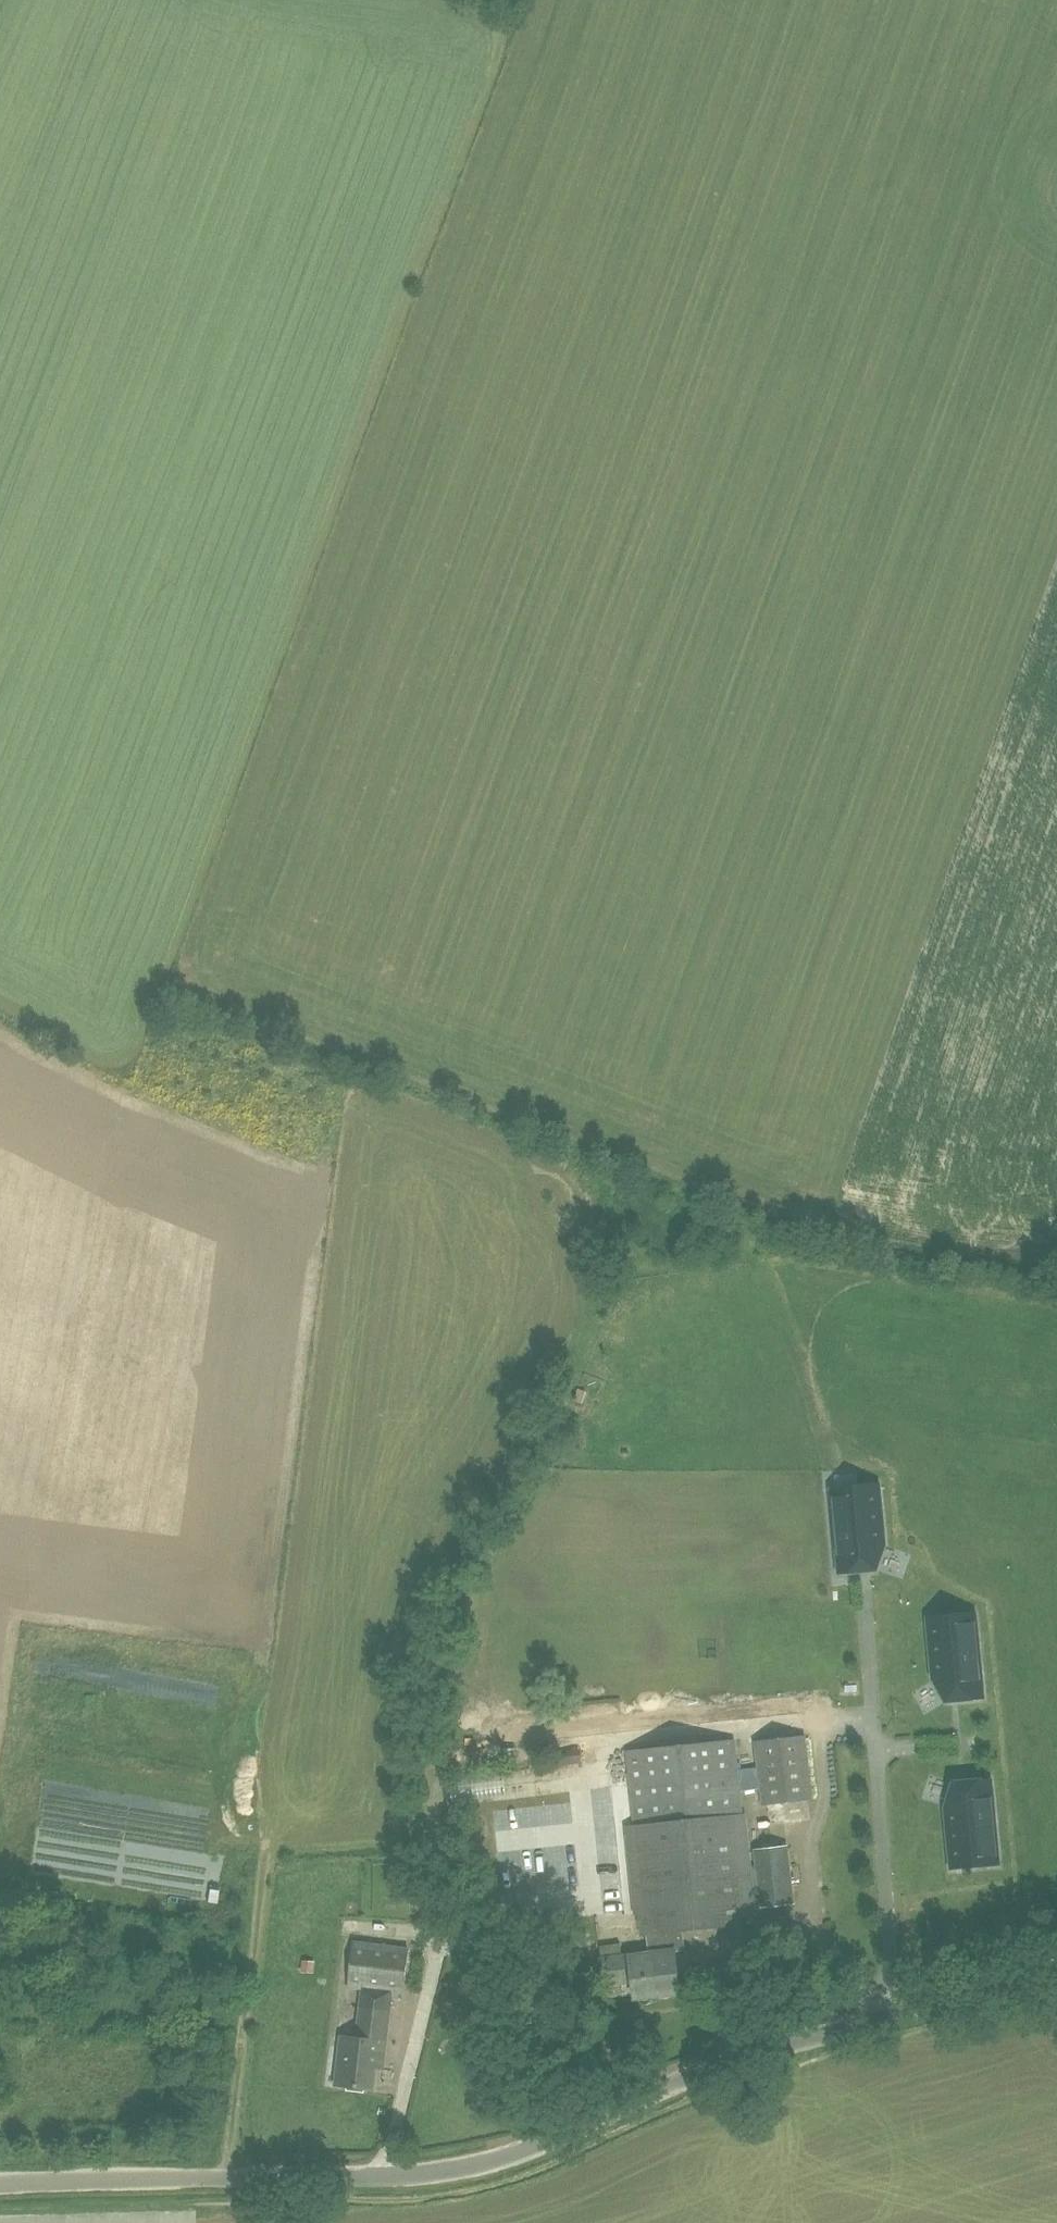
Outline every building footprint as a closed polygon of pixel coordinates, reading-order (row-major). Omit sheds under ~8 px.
[(877,1484),(832,1488),(840,1573),(875,1570),(883,1545),(877,1484)] [(973,1613),(929,1617),(935,1679),(947,1701),(982,1697),(973,1613)] [(806,1734),(753,1741),(761,1806),(814,1799),(806,1734)] [(626,1826),(635,1913),(639,1912),(641,1934),(647,1933),(648,1949),(655,1948),(656,1952),(601,1958),(604,1984),(632,1981),(634,1998),(680,1993),(676,1951),(684,1950),(682,1930),(756,1922),(744,1814),(742,1814),(734,1740),(627,1751),(635,1825),(626,1826)] [(580,1749),(548,1753),(550,1767),(581,1763),(580,1749)] [(955,1782),(947,1807),(953,1868),(997,1864),(989,1779),(955,1782)] [(754,1849),(761,1906),(794,1903),(787,1846),(754,1849)] [(354,1942),(348,1987),(363,1989),(357,2038),(342,2037),(337,2084),(372,2088),(376,2054),(383,2055),(390,1992),(402,1994),(408,1948),(354,1942)]
